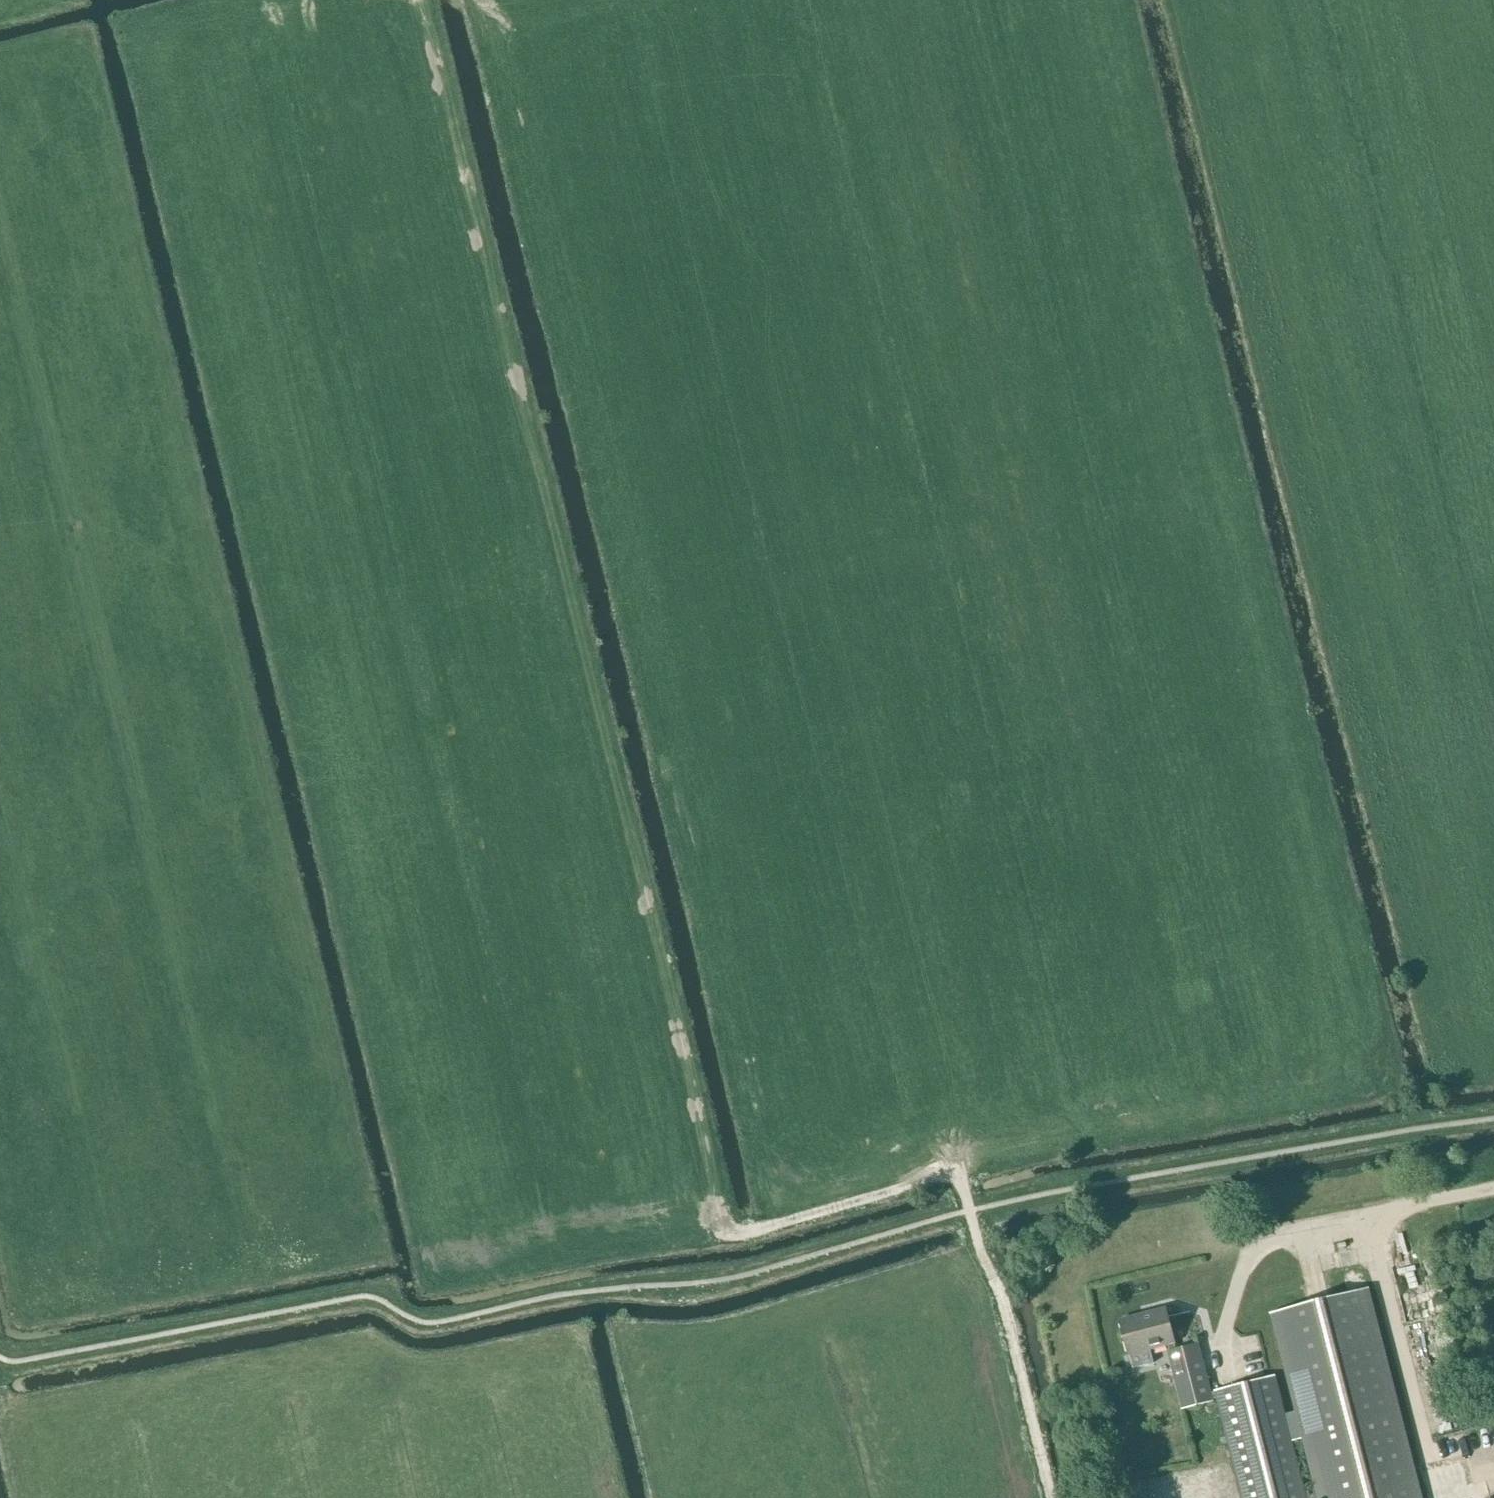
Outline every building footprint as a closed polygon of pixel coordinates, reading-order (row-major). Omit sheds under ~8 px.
[(1369,1288),(1270,1314),(1298,1424),(1288,1427),(1275,1376),(1215,1391),(1215,1392),(1211,1393),(1198,1343),(1176,1349),(1174,1344),(1175,1343),(1166,1309),(1120,1320),(1128,1355),(1168,1345),(1169,1351),(1167,1352),(1182,1409),(1213,1402),(1213,1400),(1216,1399),(1242,1497),(1306,1497),(1292,1442),(1302,1439),(1317,1497),(1422,1497),(1369,1288)]
